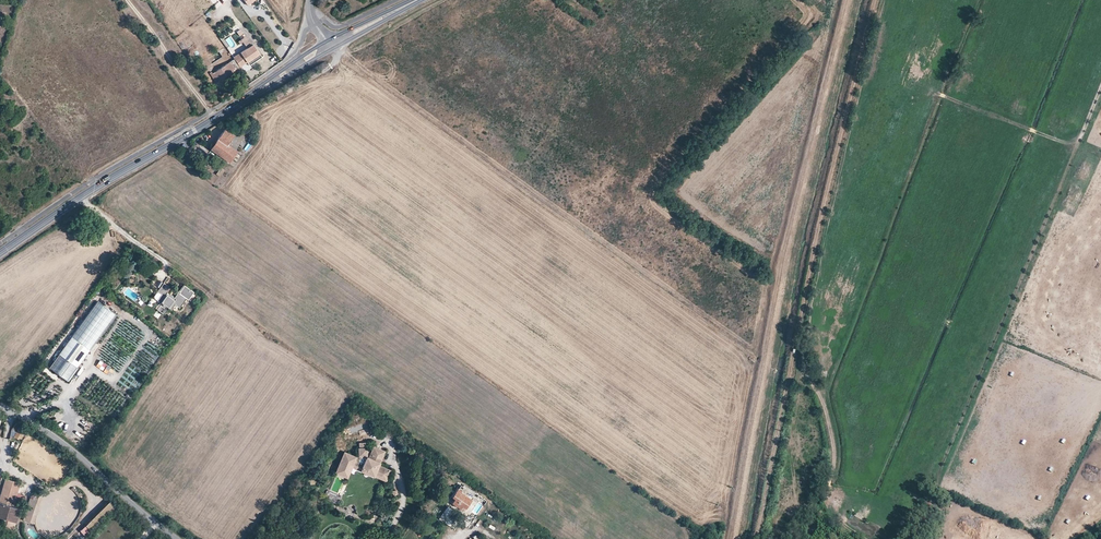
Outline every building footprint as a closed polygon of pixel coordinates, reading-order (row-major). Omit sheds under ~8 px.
[(232,21),(217,30),(223,39),(237,29),(232,21)] [(252,45),(245,35),(240,39),(246,48),(252,45)] [(186,36),(178,42),(186,51),(193,46),(186,36)] [(246,48),(241,52),(248,62),(260,54),(254,44),(252,45),(246,48)] [(241,52),(233,57),(235,59),(240,67),(248,62),(241,52)] [(260,54),(248,62),(250,65),(262,57),(260,54)] [(234,71),(239,68),(233,60),(211,75),(220,87),(237,75),(234,71)] [(234,135),(236,131),(237,130),(229,124),(225,128),(226,129),(234,135)] [(226,129),(225,128),(211,149),(226,160),(229,162),(230,162),(232,157),(237,151),(235,149),(238,146),(243,138),(244,137),(236,131),(234,135),(226,129)] [(246,140),(243,138),(238,146),(240,148),(246,140)] [(71,217),(67,220),(71,226),(76,223),(71,217)] [(175,298),(169,294),(168,293),(172,288),(167,285),(164,289),(162,287),(158,292),(162,294),(158,300),(161,303),(160,304),(168,310),(169,308),(172,310),(176,304),(180,308),(187,299),(181,294),(179,297),(178,296),(176,299),(175,298)] [(180,293),(185,286),(184,285),(175,298),(176,299),(178,296),(179,297),(181,294),(180,293)] [(194,292),(185,286),(180,293),(181,294),(187,299),(189,300),(194,292)] [(162,294),(158,292),(154,297),(158,300),(162,294)] [(118,315),(99,302),(51,369),(69,382),(82,363),(118,315)] [(168,310),(160,304),(155,311),(163,316),(168,310)] [(103,371),(107,365),(100,360),(96,366),(103,371)] [(27,434),(20,428),(14,437),(19,441),(23,435),(25,437),(27,434)] [(366,457),(361,455),(361,454),(367,454),(366,446),(358,447),(359,453),(356,453),(355,457),(353,457),(353,455),(353,454),(352,453),(351,453),(350,452),(348,452),(347,452),(346,452),(345,453),(344,453),(343,454),(342,455),(342,456),(341,457),(339,462),(341,463),(339,467),(340,469),(346,472),(348,471),(351,463),(357,461),(358,459),(364,462),(363,464),(369,467),(369,468),(376,471),(375,472),(382,475),(383,472),(388,474),(391,473),(389,470),(390,468),(378,463),(384,449),(373,444),(368,456),(366,457)] [(369,467),(363,464),(364,462),(358,459),(357,461),(351,463),(348,471),(346,472),(340,469),(339,467),(341,463),(339,462),(336,471),(347,476),(352,465),(381,477),(386,479),(388,474),(383,472),(382,475),(375,472),(376,471),(369,468),(369,467)] [(0,498),(0,502),(13,507),(17,494),(20,483),(6,478),(0,498)] [(82,495),(75,485),(71,488),(72,489),(74,490),(75,492),(77,494),(78,495),(79,497),(82,495)] [(459,487),(455,492),(451,499),(458,504),(461,501),(466,493),(467,493),(459,487)] [(470,496),(466,493),(461,501),(464,504),(470,496)] [(17,494),(13,507),(19,508),(23,495),(17,494)] [(108,500),(79,529),(84,534),(113,505),(108,500)] [(0,502),(0,517),(3,518),(2,522),(4,522),(4,524),(5,524),(5,527),(10,528),(10,526),(14,527),(19,508),(13,507),(0,502)] [(445,523),(448,519),(440,514),(437,518),(445,523)] [(432,526),(437,518),(433,515),(428,523),(432,526)] [(440,531),(432,526),(429,530),(438,535),(440,531)] [(79,531),(75,535),(80,538),(84,538),(86,537),(79,531)]
